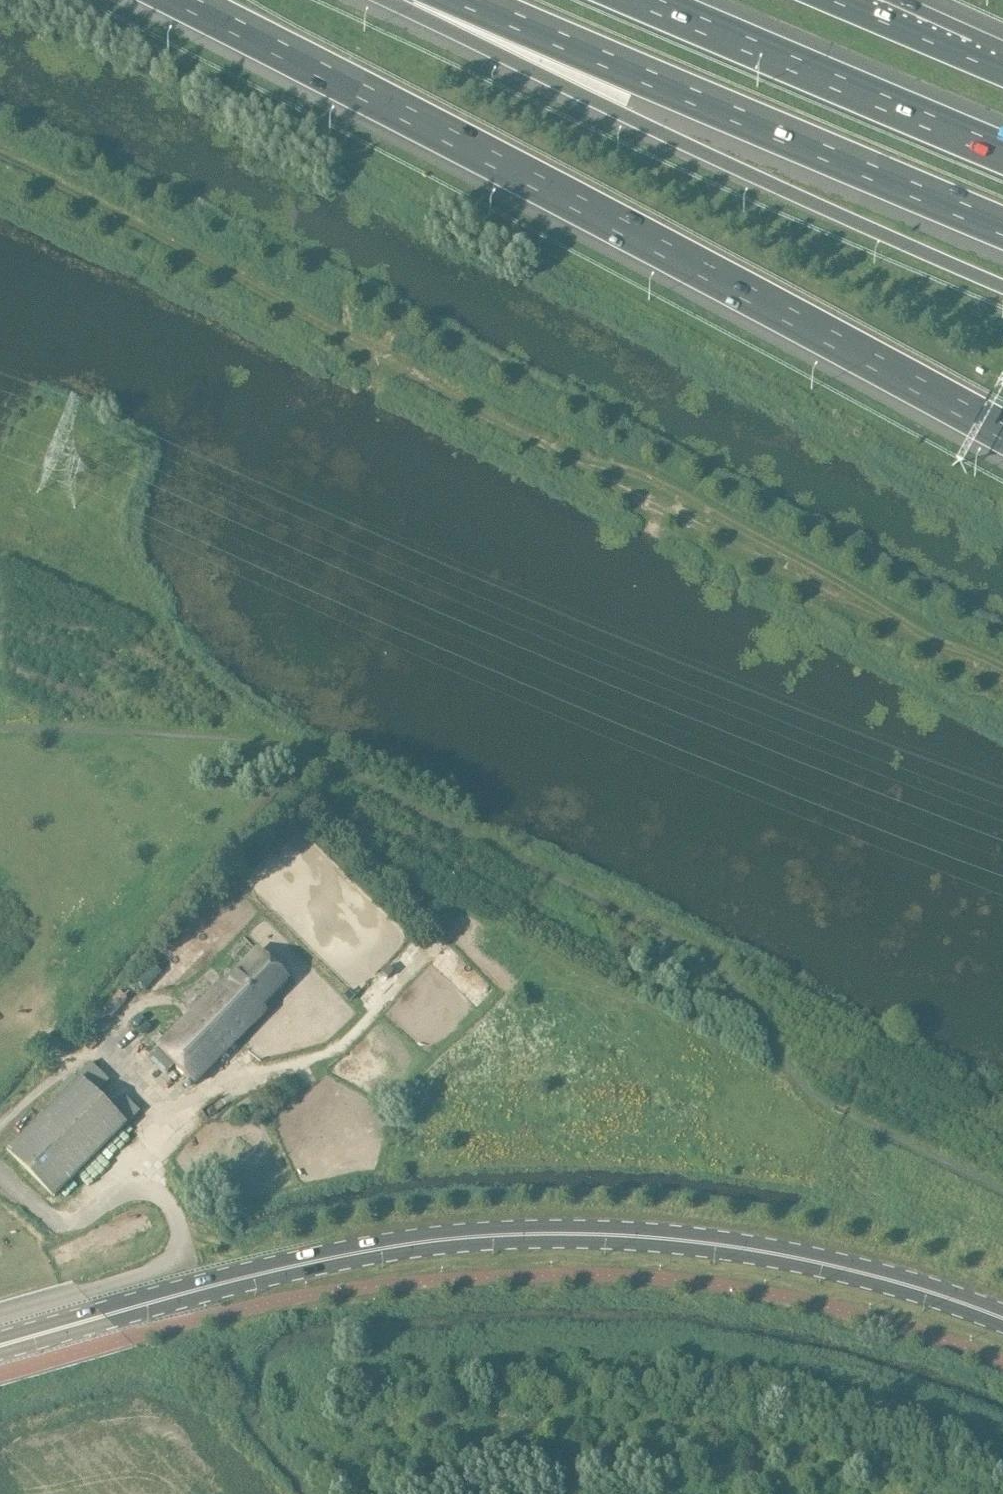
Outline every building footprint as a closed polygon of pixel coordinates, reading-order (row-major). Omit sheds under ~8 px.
[(290,986),(255,952),(223,986),(221,984),(200,1005),(197,1003),(181,1019),(183,1021),(156,1049),(198,1089),(269,1016),(265,1012),(290,986)] [(135,981),(146,991),(161,975),(150,965),(135,981)] [(125,1128),(80,1083),(10,1153),(55,1199),(125,1128)]
